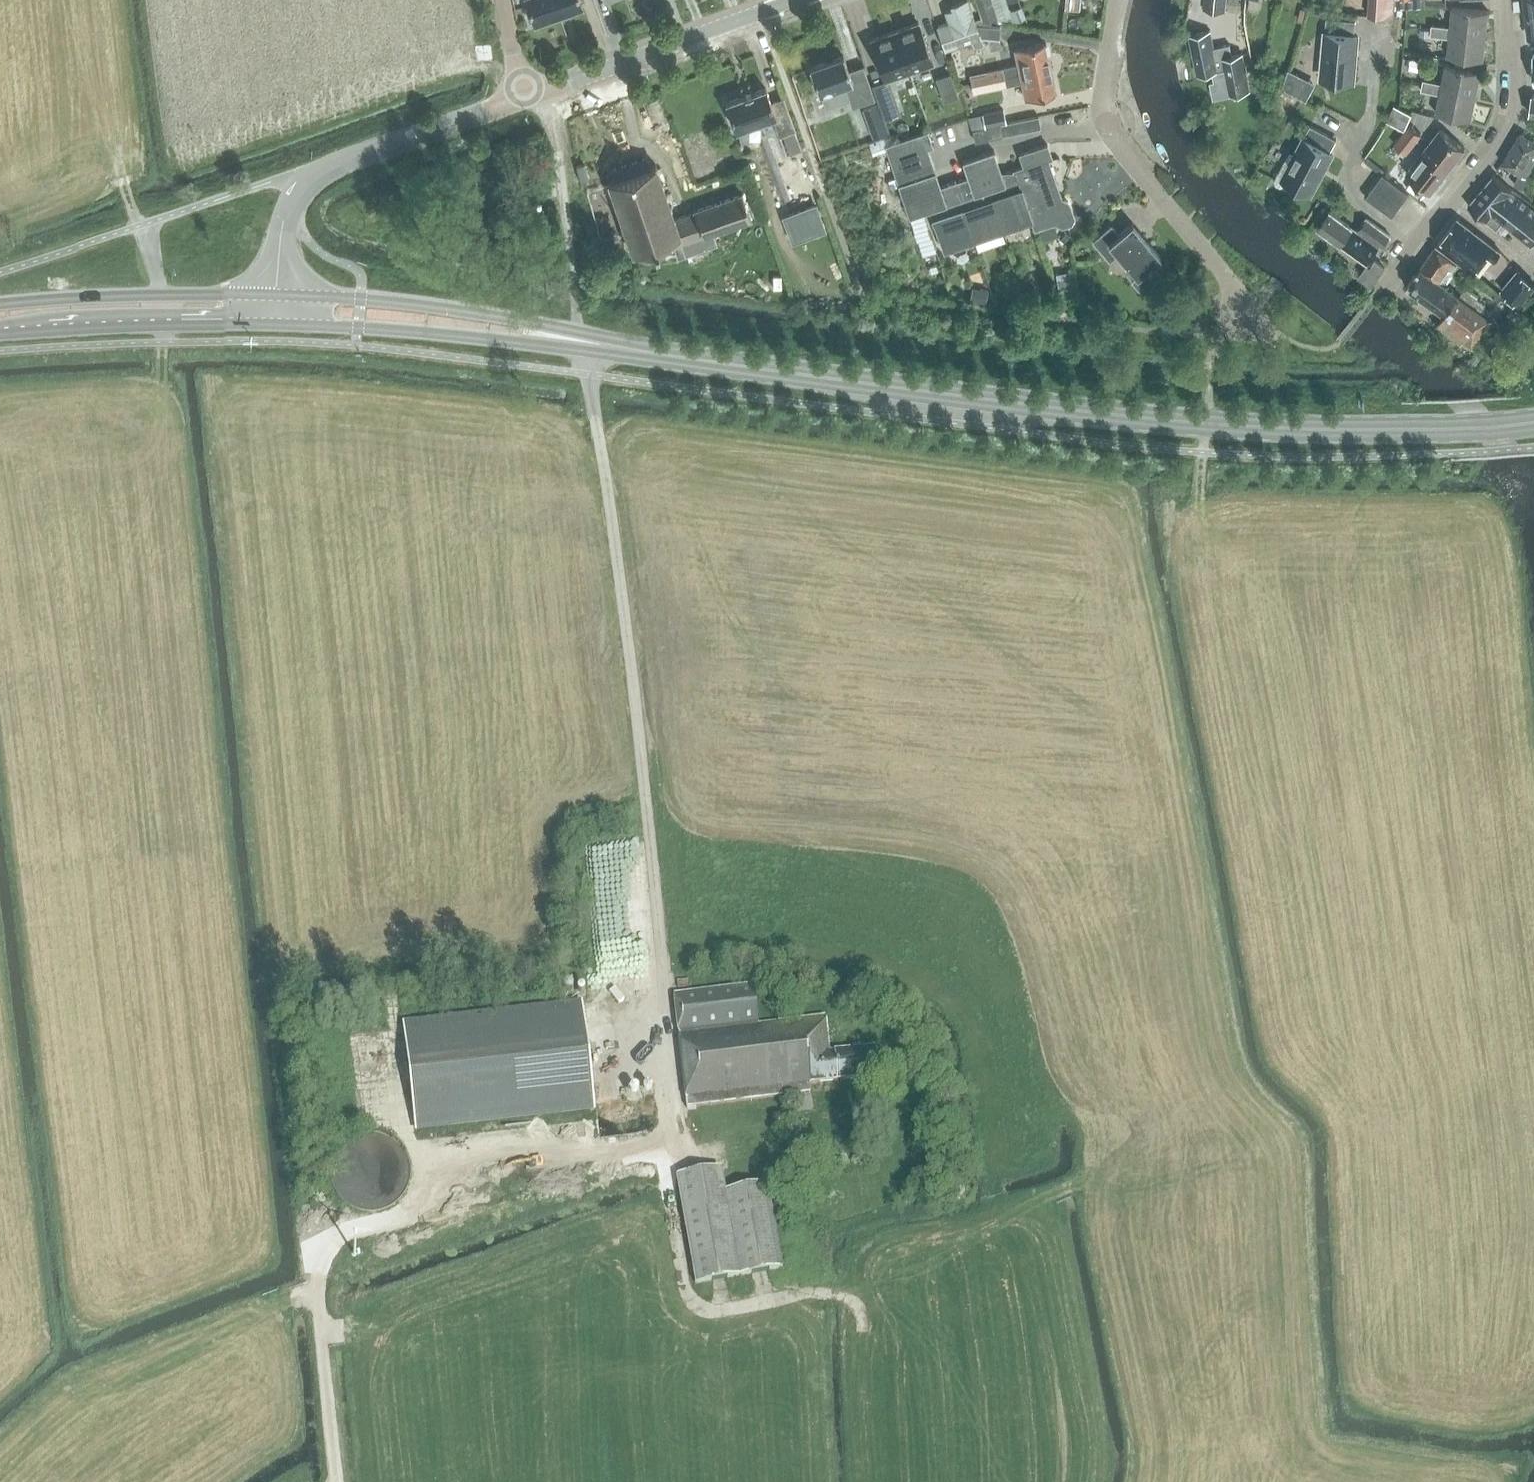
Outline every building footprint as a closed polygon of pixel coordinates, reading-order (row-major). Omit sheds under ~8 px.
[(528,8),(524,10),(528,21),(532,20),(533,22),(557,13),(553,0),(525,0),(528,8)] [(557,13),(582,5),(580,0),(553,0),(557,13)] [(935,27),(944,52),(970,42),(973,50),(984,46),(981,39),(999,40),(1000,23),(988,23),(987,21),(977,19),(977,18),(974,19),(967,0),(962,0),(950,4),(951,8),(943,11),(947,22),(935,27)] [(980,17),(977,18),(977,19),(987,21),(987,20),(995,17),(996,21),(1011,16),(1006,0),(974,0),(980,17)] [(1202,10),(1224,12),(1225,0),(1203,0),(1202,10)] [(1367,15),(1394,17),(1395,0),(1368,0),(1367,15)] [(1395,9),(1423,7),(1422,0),(1395,0),(1395,9)] [(1529,37),(1533,36),(1533,0),(1524,0),(1529,37)] [(1021,5),(1009,9),(1014,22),(1026,18),(1021,5)] [(1484,35),(1487,10),(1451,7),(1449,26),(1431,24),(1430,29),(1484,35)] [(1324,34),(1320,77),(1353,79),(1356,37),(1353,36),(1354,21),(1325,18),(1324,34)] [(917,22),(894,31),(908,72),(932,63),(917,22)] [(1482,59),(1484,35),(1430,29),(1430,35),(1448,37),(1446,56),(1482,59)] [(1217,69),(1220,68),(1222,79),(1217,80),(1211,86),(1212,94),(1219,96),(1249,90),(1241,53),(1231,55),(1229,45),(1213,48),(1209,30),(1188,34),(1197,74),(1217,70),(1217,69)] [(885,80),(908,72),(894,31),(870,40),(885,80)] [(1013,49),(1017,65),(969,75),(970,84),(1048,67),(1042,42),(1013,49)] [(817,93),(819,93),(824,108),(848,100),(850,107),(873,99),(862,66),(847,71),(841,56),(808,68),(817,93)] [(1480,71),(1444,64),(1441,82),(1422,79),(1421,84),(1475,95),(1480,71)] [(1053,92),(1048,67),(970,84),(972,92),(1020,82),(1024,99),(1053,92)] [(1289,68),(1280,86),(1306,99),(1315,81),(1289,68)] [(949,74),(936,78),(943,100),(957,96),(949,74)] [(1469,119),(1475,95),(1421,84),(1420,89),(1438,93),(1434,112),(1469,119)] [(778,135),(794,130),(782,97),(770,102),(764,88),(751,93),(752,94),(743,97),(743,96),(724,103),(734,129),(771,116),(778,135)] [(890,88),(875,94),(884,119),(899,114),(890,88)] [(876,103),(861,109),(867,124),(882,118),(876,103)] [(1394,107),(1387,123),(1403,130),(1411,114),(1394,107)] [(1005,123),(1002,109),(967,117),(971,130),(985,127),(1005,123)] [(1024,118),(1027,130),(1039,127),(1039,125),(1037,116),(1024,118)] [(1011,121),(1014,133),(1027,130),(1024,118),(1011,121)] [(1001,135),(1014,133),(1011,121),(998,124),(1001,135)] [(987,138),(1001,135),(998,124),(985,127),(987,136),(987,137),(987,138)] [(1408,124),(1401,134),(1413,144),(1421,134),(1408,124)] [(1327,153),(1334,139),(1309,126),(1281,178),(1310,193),(1330,155),(1327,153)] [(973,141),(987,138),(987,137),(987,136),(985,127),(971,130),(973,141)] [(1421,151),(1446,170),(1463,148),(1439,129),(1421,151)] [(938,186),(925,148),(931,146),(926,131),(884,146),(908,216),(928,209),(944,204),(938,186)] [(1533,154),(1533,141),(1519,133),(1501,163),(1524,177),(1533,161),(1533,157),(1533,156),(1533,154)] [(1401,134),(1393,143),(1406,153),(1413,144),(1401,134)] [(1067,202),(1060,198),(1046,159),(1051,157),(1046,144),(1018,154),(1023,167),(1013,170),(1014,174),(1015,174),(1030,219),(1031,219),(1034,228),(1053,221),(1061,225),(1070,222),(1072,217),(1067,202)] [(965,196),(987,188),(1003,183),(1002,179),(993,152),(994,152),(993,151),(961,162),(962,163),(962,162),(967,176),(960,179),(965,196)] [(1429,192),(1446,170),(1421,151),(1404,173),(1429,192)] [(711,233),(748,220),(740,195),(691,212),(672,219),(653,166),(647,168),(644,158),(609,170),(612,180),(608,181),(632,252),(654,244),(654,246),(657,245),(659,251),(671,247),(675,258),(715,244),(711,233)] [(803,168),(779,176),(787,200),(811,192),(803,168)] [(1003,183),(987,188),(1001,229),(1030,219),(1015,174),(1014,174),(1002,179),(1003,183)] [(1408,193),(1382,174),(1373,185),(1400,204),(1408,193)] [(1517,174),(1512,184),(1521,190),(1527,179),(1517,174)] [(1533,241),(1533,212),(1509,192),(1511,190),(1492,175),(1466,205),(1495,229),(1502,221),(1531,245),(1533,241)] [(965,196),(960,179),(952,182),(972,239),(1001,229),(987,188),(965,196)] [(952,182),(938,186),(944,204),(928,209),(941,250),(972,239),(952,182)] [(1373,185),(1365,196),(1392,215),(1400,204),(1373,185)] [(1328,212),(1317,228),(1365,262),(1376,247),(1376,246),(1378,243),(1382,245),(1389,235),(1365,218),(1355,231),(1328,212)] [(1473,273),(1478,265),(1483,269),(1491,259),(1492,260),(1499,252),(1456,219),(1436,245),(1473,273)] [(1117,253),(1136,276),(1130,280),(1141,293),(1162,276),(1151,263),(1159,256),(1131,223),(1117,234),(1109,225),(1091,241),(1108,261),(1117,253)] [(1434,248),(1421,267),(1444,285),(1458,266),(1434,248)] [(1458,296),(1444,285),(1421,267),(1406,288),(1443,315),(1435,326),(1460,344),(1463,341),(1471,348),(1492,320),(1471,305),(1477,295),(1465,286),(1458,296)] [(1499,289),(1519,306),(1533,287),(1533,283),(1516,269),(1499,289)] [(1066,271),(1054,273),(1057,291),(1069,289),(1066,271)] [(985,303),(987,291),(971,287),(969,300),(985,303)] [(1027,301),(1037,298),(1034,287),(1024,291),(1027,301)] [(810,1084),(879,1076),(875,1048),(829,1053),(825,1017),(751,1025),(747,989),(675,997),(687,1106),(810,1093),(810,1084)] [(401,1023),(414,1133),(594,1111),(581,1001),(401,1023)] [(676,1176),(695,1285),(782,1269),(767,1184),(724,1191),(721,1169),(676,1176)]
